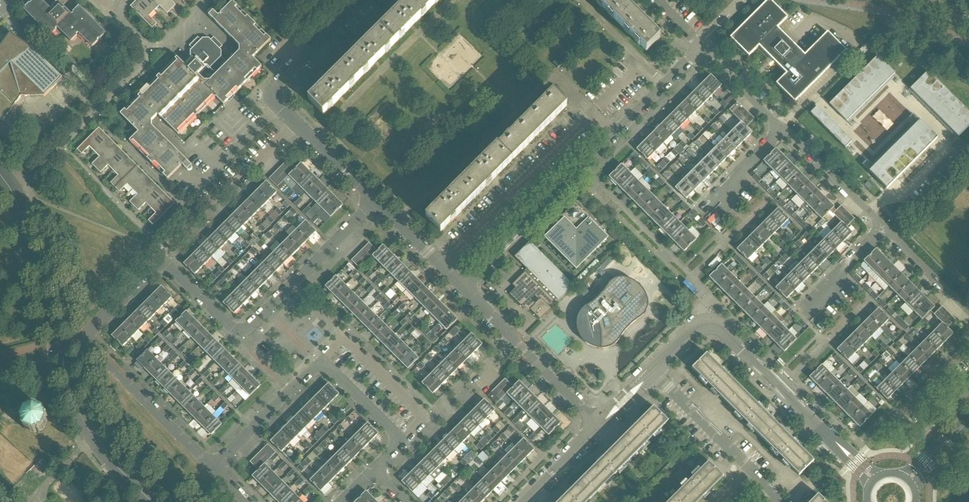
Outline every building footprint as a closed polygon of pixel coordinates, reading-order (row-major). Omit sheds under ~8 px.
[(50,8),(42,0),(32,0),(31,1),(32,2),(30,3),(29,3),(23,9),(50,36),(56,30),(55,29),(57,27),(71,41),(77,35),(76,34),(78,33),(92,47),(98,40),(97,40),(99,38),(100,39),(106,33),(79,6),(73,12),(73,13),(72,14),(58,0),(52,7),(53,7),(51,9),(50,8)] [(143,0),(137,0),(131,6),(131,5),(130,6),(152,28),(153,28),(153,27),(157,23),(149,16),(154,11),(143,0)] [(154,11),(159,6),(167,13),(171,9),(162,0),(143,0),(154,11)] [(171,9),(172,9),(171,9),(175,5),(171,0),(162,0),(171,9)] [(400,7),(398,4),(392,10),(395,13),(365,43),(364,43),(362,40),(356,46),(359,49),(329,78),(326,76),(321,82),(323,84),(308,99),(308,100),(323,115),(323,114),(341,97),(438,0),(407,0),(400,7)] [(646,51),(660,37),(649,26),(651,23),(646,18),(643,20),(623,0),(595,0),(646,51)] [(776,84),(794,102),(846,50),(827,32),(805,55),(777,28),(787,17),(770,0),(768,0),(730,38),(748,56),(759,46),(786,73),(776,84)] [(120,114),(136,130),(138,132),(129,141),(167,179),(182,165),(187,170),(188,171),(189,171),(190,170),(191,170),(192,169),(192,168),(192,167),(192,166),(191,165),(152,126),(152,120),(158,114),(176,132),(213,95),(223,105),(228,100),(226,98),(239,85),(241,87),(243,85),(240,83),(259,64),(253,58),(271,40),(266,35),(264,37),(254,27),(256,25),(247,16),(245,18),(235,8),(237,6),(233,1),(218,16),(213,11),(212,10),(211,10),(210,10),(209,11),(208,12),(208,13),(208,14),(208,15),(209,15),(239,46),(239,51),(225,66),(222,64),(225,61),(221,57),(221,50),(220,49),(222,46),(214,37),(211,40),(209,38),(203,38),(201,40),(198,37),(189,46),(192,49),(190,50),(190,57),(191,58),(186,63),(186,64),(185,65),(177,57),(175,59),(177,61),(127,112),(125,110),(120,114)] [(1,124),(21,99),(33,98),(44,97),(62,79),(36,53),(33,49),(11,33),(1,47),(0,47),(0,123),(1,124)] [(561,55),(553,63),(558,68),(566,59),(561,55)] [(876,56),(829,104),(846,121),(894,73),(876,56)] [(68,73),(52,57),(49,60),(65,76),(68,73)] [(76,76),(86,86),(88,88),(90,89),(94,85),(80,72),(74,65),(69,69),(76,76)] [(911,90),(959,138),(968,127),(968,114),(928,73),(911,90)] [(711,75),(701,85),(712,95),(721,86),(711,75)] [(701,85),(693,93),(704,103),(712,95),(701,85)] [(553,92),(512,132),(499,146),(497,145),(425,216),(426,217),(425,217),(440,232),(441,232),(567,106),(567,105),(553,92)] [(693,93),(685,101),(696,112),(704,103),(693,93)] [(717,100),(720,103),(724,108),(727,105),(720,97),(717,100)] [(685,101),(677,109),(687,120),(696,112),(685,101)] [(729,110),(733,114),(741,106),(737,102),(729,110)] [(733,114),(737,118),(745,110),(741,106),(733,114)] [(818,107),(812,113),(846,148),(853,142),(818,107)] [(677,109),(668,117),(679,128),(687,120),(677,109)] [(737,118),(741,122),(749,114),(745,110),(737,118)] [(699,116),(708,124),(711,121),(706,117),(702,113),(699,116)] [(749,114),(741,122),(746,127),(754,119),(749,114)] [(668,117),(660,126),(671,136),(679,128),(668,117)] [(921,121),(870,172),(887,189),(938,138),(921,121)] [(741,122),(732,131),(743,142),(752,133),(746,127),(741,122)] [(660,126),(652,134),(663,145),(671,136),(660,126)] [(89,146),(94,152),(108,138),(106,137),(107,136),(99,128),(99,127),(77,150),(78,150),(82,154),(89,146)] [(732,131),(724,139),(735,150),(743,142),(732,131)] [(652,134),(644,142),(654,153),(663,145),(652,134)] [(96,168),(96,169),(118,146),(110,139),(109,140),(108,138),(94,152),(99,157),(92,164),(96,168)] [(724,139),(715,148),(726,158),(735,150),(724,139)] [(654,153),(644,142),(636,149),(647,160),(654,153)] [(108,165),(113,170),(126,157),(125,155),(125,154),(118,147),(118,146),(96,169),(99,171),(100,173),(108,165)] [(715,148),(707,156),(718,166),(726,158),(715,148)] [(763,161),(772,169),(784,157),(776,149),(763,161)] [(675,157),(671,152),(662,161),(667,165),(675,157)] [(633,158),(639,164),(642,160),(636,155),(633,158)] [(707,156),(699,164),(710,175),(718,166),(707,156)] [(114,187),(115,187),(137,165),(136,165),(129,158),(128,159),(126,157),(113,170),(118,175),(110,183),(115,187),(114,187)] [(772,169),(780,178),(792,165),(784,157),(772,169)] [(642,160),(639,164),(645,169),(648,166),(642,160)] [(926,177),(934,184),(951,167),(944,160),(926,177)] [(290,174),(295,169),(287,161),(282,165),(290,174)] [(292,179),(297,184),(309,172),(301,163),(295,169),(290,174),(289,176),(292,179)] [(609,177),(618,185),(630,173),(621,164),(609,177)] [(699,164),(691,172),(702,183),(710,175),(699,164)] [(127,184),(132,189),(146,176),(144,174),(145,173),(137,166),(137,165),(115,187),(115,188),(119,192),(127,184)] [(282,165),(278,170),(286,178),(289,176),(290,174),(282,165)] [(780,178),(788,186),(801,174),(792,165),(780,178)] [(656,175),(650,169),(647,172),(653,178),(656,175)] [(278,170),(273,174),(282,182),(283,181),(286,178),(278,170)] [(297,184),(305,192),(318,180),(309,172),(297,184)] [(691,172),(683,181),(693,191),(702,183),(691,172)] [(618,185),(626,194),(638,181),(630,173),(618,185)] [(269,179),(277,187),(282,182),(273,174),(269,179)] [(756,174),(753,177),(758,183),(761,180),(756,174)] [(788,186),(797,194),(809,182),(801,174),(788,186)] [(134,206),(156,184),(155,184),(148,177),(147,178),(146,176),(132,189),(137,194),(129,202),(133,206),(134,206)] [(665,183),(659,177),(656,180),(661,186),(665,183)] [(305,192),(314,201),(326,188),(318,180),(305,192)] [(283,181),(282,182),(277,187),(280,190),(286,184),(283,181)] [(626,194),(634,202),(646,189),(638,181),(626,194)] [(693,191),(683,181),(675,188),(686,199),(693,191)] [(266,182),(259,189),(269,200),(277,192),(266,182)] [(764,182),(761,185),(767,191),(770,188),(764,182)] [(797,194),(805,203),(817,190),(809,182),(797,194)] [(145,203),(151,208),(164,195),(162,193),(163,192),(156,185),(156,184),(134,206),(138,210),(145,203)] [(673,191),(667,185),(664,188),(670,194),(673,191)] [(314,201),(322,209),(334,196),(326,188),(314,201)] [(259,189),(250,197),(261,208),(269,200),(259,189)] [(634,202),(642,210),(655,198),(646,189),(634,202)] [(805,203),(813,211),(826,198),(817,190),(805,203)] [(769,194),(775,199),(778,196),(772,191),(769,194)] [(681,199),(675,194),(672,197),(678,202),(681,199)] [(164,195),(151,208),(156,213),(148,221),(152,225),(153,225),(175,203),(174,203),(167,195),(166,196),(164,195)] [(334,196),(322,209),(330,217),(343,205),(334,196)] [(250,197),(242,205),(253,216),(261,208),(250,197)] [(642,210),(650,218),(663,206),(655,198),(642,210)] [(826,198),(813,211),(822,219),(824,217),(834,207),(826,198)] [(777,202),(783,208),(786,205),(780,199),(777,202)] [(606,231),(583,208),(576,201),(555,223),(556,224),(553,227),(552,228),(551,226),(546,231),(549,234),(545,238),(576,269),(607,238),(603,234),(606,231)] [(689,208),(683,202),(680,205),(686,211),(689,208)] [(242,205),(234,213),(245,224),(253,216),(242,205)] [(833,214),(837,218),(845,210),(841,205),(833,214)] [(650,218),(659,227),(671,214),(663,206),(650,218)] [(302,212),(311,220),(315,216),(307,207),(302,212)] [(789,207),(786,210),(792,216),(795,213),(789,207)] [(292,208),(285,215),(289,220),(297,212),(292,208)] [(778,208),(769,217),(779,228),(789,219),(778,208)] [(697,216),(692,210),(689,213),(694,219),(697,216)] [(837,218),(841,222),(850,214),(845,210),(837,218)] [(234,213),(226,222),(237,232),(245,224),(234,213)] [(659,227),(667,235),(679,222),(671,214),(659,227)] [(850,214),(841,222),(846,227),(854,219),(850,214)] [(794,218),(800,224),(803,221),(797,215),(794,218)] [(315,216),(311,220),(319,229),(323,224),(315,216)] [(270,217),(262,225),(266,229),(274,221),(270,217)] [(769,217),(760,226),(771,236),(779,228),(769,217)] [(706,224),(700,218),(697,221),(703,227),(706,224)] [(305,221),(298,228),(309,239),(316,232),(305,221)] [(803,221),(800,224),(806,230),(809,227),(803,221)] [(226,222),(218,230),(229,241),(237,232),(226,222)] [(667,235),(675,243),(688,231),(679,222),(667,235)] [(841,222),(832,231),(843,242),(852,233),(846,227),(841,222)] [(277,223),(269,232),(273,236),(281,228),(277,223)] [(760,226),(752,234),(763,245),(771,236),(760,226)] [(298,228),(290,236),(301,247),(309,239),(298,228)] [(218,230),(210,238),(220,249),(229,241),(218,230)] [(688,231),(675,243),(684,252),(696,239),(688,231)] [(785,234),(792,241),(795,238),(788,231),(785,234)] [(832,231),(824,240),(835,250),(843,242),(832,231)] [(250,236),(256,241),(259,238),(253,233),(250,236)] [(752,234),(744,242),(755,253),(763,245),(752,234)] [(290,236),(282,245),(292,255),(301,247),(290,236)] [(210,238),(202,246),(212,257),(220,249),(210,238)] [(259,238),(256,241),(262,247),(265,244),(259,238)] [(824,240),(816,248),(827,258),(835,250),(824,240)] [(755,253),(744,242),(737,249),(747,260),(755,253)] [(365,247),(373,255),(377,251),(369,243),(365,247)] [(282,245),(274,253),(284,263),(292,255),(282,245)] [(372,256),(382,265),(392,255),(383,245),(377,251),(373,255),(372,256)] [(202,246),(193,254),(204,265),(212,257),(202,246)] [(525,272),(512,284),(515,288),(509,294),(524,309),(527,305),(531,308),(530,309),(540,320),(551,308),(550,307),(556,302),(554,301),(557,298),(559,299),(572,286),(533,246),(519,260),(529,270),(526,273),(525,272)] [(368,260),(372,256),(373,255),(365,247),(360,252),(368,260)] [(816,248),(807,256),(818,267),(827,258),(816,248)] [(863,261),(872,270),(884,257),(876,249),(863,261)] [(364,264),(368,260),(360,252),(356,256),(364,264)] [(791,256),(786,252),(778,260),(782,264),(791,256)] [(222,256),(230,265),(233,262),(225,253),(222,256)] [(274,253),(265,261),(276,272),(284,263),(274,253)] [(204,265),(193,254),(184,264),(194,275),(204,265)] [(382,265),(390,273),(400,263),(392,255),(382,265)] [(734,258),(739,264),(742,261),(737,255),(734,258)] [(360,269),(364,264),(356,256),(351,260),(360,269)] [(611,256),(589,277),(595,283),(605,273),(603,271),(614,260),(611,256)] [(807,256),(799,264),(810,275),(818,267),(807,256)] [(872,270),(880,278),(893,266),(884,257),(872,270)] [(265,261),(257,269),(268,280),(276,272),(265,261)] [(742,261),(739,264),(745,269),(748,266),(742,261)] [(349,263),(344,268),(354,277),(358,272),(349,263)] [(390,273),(398,282),(409,271),(400,263),(390,273)] [(799,264),(791,273),(802,283),(810,275),(799,264)] [(219,270),(214,275),(217,278),(225,270),(221,265),(218,269),(219,270)] [(709,277),(718,286),(730,273),(721,265),(709,277)] [(880,278),(889,286),(901,274),(893,266),(880,278)] [(257,269),(249,277),(260,288),(268,280),(257,269)] [(756,275),(751,269),(748,272),(753,278),(756,275)] [(398,282),(406,290),(417,279),(409,271),(398,282)] [(228,272),(220,281),(222,284),(227,279),(229,280),(232,277),(228,272)] [(718,286),(726,294),(738,281),(730,273),(718,286)] [(791,273),(783,281),(794,291),(802,283),(791,273)] [(856,274),(853,277),(859,283),(862,280),(856,274)] [(889,286),(897,295),(909,282),(901,274),(889,286)] [(626,276),(624,276),(623,275),(622,275),(620,275),(619,275),(617,275),(616,276),(614,276),(613,277),(611,278),(610,279),(609,280),(608,281),(607,282),(606,284),(604,287),(602,289),(600,292),(598,294),(596,296),(593,298),(591,300),(588,302),(586,304),(585,304),(584,305),(582,306),(581,308),(580,309),(579,311),(578,313),(577,314),(576,316),(576,318),(575,320),(575,322),(575,324),(575,325),(576,327),(576,329),(577,331),(577,333),(578,334),(579,336),(580,338),(582,339),(583,340),(585,341),(586,342),(588,343),(588,344),(590,345),(592,345),(593,346),(595,346),(597,347),(599,347),(601,347),(603,347),(604,347),(606,346),(608,345),(610,345),(611,344),(613,343),(614,342),(616,340),(617,338),(619,335),(621,332),(623,330),(625,327),(628,325),(630,323),(633,320),(635,318),(638,317),(641,315),(641,314),(643,313),(644,311),(644,310),(645,308),(646,306),(646,304),(646,303),(646,301),(646,299),(646,297),(646,296),(645,294),(644,292),(644,291),(643,289),(642,288),(641,286),(640,285),(638,283),(637,282),(635,281),(634,279),(632,278),(630,277),(628,277),(626,276)] [(325,287),(334,296),(345,285),(336,276),(325,287)] [(249,277),(241,285),(252,296),(260,288),(249,277)] [(765,283),(759,277),(756,280),(762,286),(765,283)] [(406,290),(414,298),(425,287),(417,279),(406,290)] [(726,294),(734,302),(747,290),(738,281),(726,294)] [(794,291),(783,281),(775,288),(786,299),(794,291)] [(381,282),(377,286),(385,294),(390,290),(381,282)] [(864,282),(861,285),(867,291),(870,288),(864,282)] [(897,295),(905,303),(918,290),(909,282),(897,295)] [(241,285),(233,294),(243,304),(252,296),(241,285)] [(334,296),(343,304),(353,293),(345,285),(334,296)] [(773,291),(767,285),(764,288),(770,294),(773,291)] [(161,286),(154,294),(164,305),(172,297),(161,286)] [(414,298),(423,306),(433,295),(425,287),(414,298)] [(565,297),(571,302),(578,295),(572,290),(565,297)] [(734,302),(742,310),(755,298),(747,290),(734,302)] [(905,303),(913,311),(926,299),(918,290),(905,303)] [(869,294),(875,300),(878,297),(872,291),(869,294)] [(343,304),(351,312),(362,302),(353,293),(343,304)] [(154,294),(145,302),(156,313),(164,305),(154,294)] [(243,304),(233,294),(223,303),(234,314),(243,304)] [(781,300),(775,294),(772,297),(778,303),(781,300)] [(423,306),(431,314),(441,304),(433,295),(423,306)] [(383,297),(380,300),(385,305),(383,307),(386,310),(391,305),(383,297)] [(742,310),(751,319),(763,306),(755,298),(742,310)] [(878,302),(884,308),(887,305),(881,299),(878,302)] [(926,299),(913,311),(922,320),(924,317),(934,307),(926,299)] [(145,302),(137,310),(148,321),(156,313),(145,302)] [(351,312),(359,320),(370,310),(362,302),(351,312)] [(790,308),(784,302),(781,305),(786,311),(790,308)] [(397,309),(400,312),(406,306),(403,303),(397,309)] [(431,314),(439,323),(450,312),(441,304),(431,314)] [(751,319),(759,327),(771,314),(763,306),(751,319)] [(933,314),(938,318),(946,310),(942,306),(933,314)] [(886,310),(892,316),(895,313),(889,307),(886,310)] [(878,308),(869,317),(880,328),(889,319),(878,308)] [(137,310),(129,319),(140,329),(148,321),(137,310)] [(359,320),(367,329),(378,318),(370,310),(359,320)] [(798,316),(792,310),(789,313),(795,319),(798,316)] [(938,318),(942,323),(950,315),(946,310),(938,318)] [(176,322),(183,330),(194,319),(186,311),(176,322)] [(450,312),(439,323),(447,330),(457,319),(450,312)] [(759,327),(767,335),(780,323),(771,314),(759,327)] [(894,319),(900,324),(903,321),(897,315),(894,319)] [(950,315),(942,323),(947,328),(955,320),(950,315)] [(869,317),(861,326),(871,337),(880,328),(869,317)] [(367,329),(375,337),(386,326),(378,318),(367,329)] [(129,319),(121,327),(132,338),(140,329),(129,319)] [(183,330),(192,338),(202,327),(194,319),(183,330)] [(806,324),(800,319),(797,322),(803,327),(806,324)] [(903,321),(900,324),(906,330),(909,327),(903,321)] [(767,335),(775,343),(788,331),(780,323),(767,335)] [(942,323),(933,332),(944,343),(953,334),(947,328),(942,323)] [(375,337),(384,345),(394,334),(386,326),(375,337)] [(861,326),(853,334),(863,345),(871,337),(861,326)] [(132,338),(121,327),(112,336),(122,347),(132,338)] [(192,338),(200,346),(210,335),(202,327),(192,338)] [(415,330),(412,327),(405,334),(408,337),(415,330)] [(788,331),(775,343),(784,352),(796,339),(788,331)] [(933,332),(925,340),(935,351),(944,343),(933,332)] [(471,333),(464,341),(475,352),(482,344),(471,333)] [(384,345),(392,353),(403,342),(394,334),(384,345)] [(853,334),(844,342),(855,353),(863,345),(853,334)] [(200,346),(208,354),(218,343),(210,335),(200,346)] [(925,340),(916,349),(927,360),(935,351),(925,340)] [(464,341),(456,349),(466,360),(475,352),(464,341)] [(392,353),(400,361),(411,351),(403,342),(392,353)] [(855,353),(844,342),(837,350),(848,360),(855,353)] [(208,354),(216,362),(227,352),(218,343),(208,354)] [(886,351),(891,357),(894,354),(889,348),(886,351)] [(456,349),(448,357),(458,368),(466,360),(456,349)] [(916,349),(908,357),(919,368),(927,360),(916,349)] [(137,361),(144,369),(155,358),(147,350),(137,361)] [(411,351),(400,361),(408,369),(418,358),(411,351)] [(216,362),(224,370),(235,360),(227,352),(216,362)] [(798,475),(799,475),(814,461),(813,460),(722,369),(707,354),(706,353),(692,368),(692,369),(729,405),(798,475)] [(834,358),(839,364),(842,360),(837,355),(834,358)] [(448,357),(439,366),(450,376),(458,368),(448,357)] [(908,357),(900,365),(910,376),(919,368),(908,357)] [(144,369),(152,377),(163,366),(155,358),(144,369)] [(224,370),(232,379),(243,368),(235,360),(224,370)] [(842,360),(839,364),(834,368),(837,371),(842,367),(845,370),(848,367),(842,360)] [(809,377),(817,385),(830,373),(822,365),(809,377)] [(900,365),(891,373),(902,384),(910,376),(900,365)] [(152,377),(161,385),(171,374),(163,366),(152,377)] [(439,366),(431,374),(442,385),(450,376),(439,366)] [(232,379),(240,387),(251,376),(243,368),(232,379)] [(857,375),(851,369),(848,372),(854,378),(857,375)] [(875,373),(870,369),(863,376),(868,381),(871,377),(875,373)] [(817,385),(826,394),(838,381),(830,373),(817,385)] [(891,373),(883,382),(894,393),(902,384),(891,373)] [(161,385),(169,393),(179,382),(171,374),(161,385)] [(442,385),(431,374),(422,383),(432,394),(442,385)] [(251,376),(240,387),(250,396),(260,385),(251,376)] [(865,383),(859,377),(856,380),(862,386),(865,383)] [(500,383),(509,391),(513,387),(505,379),(500,383)] [(507,394),(515,402),(527,390),(519,381),(513,387),(509,391),(507,394)] [(826,394),(834,402),(847,390),(838,381),(826,394)] [(169,393),(177,401),(188,390),(179,382),(169,393)] [(894,393),(883,382),(876,389),(887,400),(894,393)] [(328,383),(319,393),(330,403),(339,394),(328,383)] [(504,396),(507,394),(509,391),(500,383),(496,388),(504,396)] [(873,391),(867,386),(864,389),(870,394),(873,391)] [(500,400),(504,396),(496,388),(492,392),(500,400)] [(177,401),(185,409),(196,399),(188,390),(177,401)] [(515,402),(523,410),(536,398),(527,390),(515,402)] [(834,402),(842,410),(855,398),(847,390),(834,402)] [(500,400),(492,392),(488,396),(496,404),(500,400)] [(319,393),(311,401),(321,412),(330,403),(319,393)] [(882,400),(876,394),(873,397),(879,403),(882,400)] [(523,410),(532,419),(544,406),(536,398),(523,410)] [(842,410),(850,419),(863,406),(855,398),(842,410)] [(185,409),(193,418),(204,407),(196,399),(185,409)] [(484,399),(477,407),(488,417),(495,410),(484,399)] [(311,401),(302,409),(313,420),(321,412),(311,401)] [(532,419),(540,427),(552,414),(544,406),(532,419)] [(667,421),(667,422),(668,421),(654,406),(653,407),(558,501),(587,501),(667,421)] [(863,406),(850,419),(859,427),(872,415),(863,406)] [(25,411),(21,419),(21,420),(23,423),(21,424),(22,426),(23,425),(25,429),(34,433),(38,432),(39,433),(40,433),(40,431),(44,429),(48,420),(46,417),(48,416),(47,414),(45,415),(44,411),(35,407),(31,408),(30,407),(28,407),(29,409),(25,411)] [(193,418),(201,426),(212,415),(204,407),(193,418)] [(477,407),(469,415),(479,426),(488,417),(477,407)] [(302,409),(294,417),(305,428),(313,420),(302,409)] [(540,427),(533,434),(529,438),(532,441),(543,430),(548,435),(561,423),(552,414),(540,427)] [(212,415),(201,426),(211,435),(222,424),(212,415)] [(469,415),(460,423),(471,434),(479,426),(469,415)] [(294,417),(286,426),(297,436),(305,428),(294,417)] [(367,423),(358,432),(369,443),(378,433),(367,423)] [(460,423),(452,431),(463,442),(471,434),(460,423)] [(286,426),(278,434),(289,445),(297,436),(286,426)] [(326,433),(322,428),(314,437),(318,441),(326,433)] [(452,431),(444,439),(455,450),(463,442),(452,431)] [(358,432),(350,440),(361,451),(369,443),(358,432)] [(289,445),(278,434),(270,441),(281,452),(289,445)] [(444,439),(436,448),(447,458),(455,450),(444,439)] [(523,439),(516,446),(527,457),(534,449),(523,439)] [(350,440),(342,448),(353,459),(361,451),(350,440)] [(268,444),(263,449),(271,457),(276,453),(268,444)] [(516,446),(508,454),(519,465),(527,457),(516,446)] [(342,448),(334,457),(344,467),(353,459),(342,448)] [(436,448),(428,456),(438,467),(447,458),(436,448)] [(263,449),(259,453),(267,461),(270,458),(271,457),(263,449)] [(259,453),(254,457),(263,466),(264,464),(267,461),(259,453)] [(276,453),(271,457),(270,458),(273,461),(279,456),(276,453)] [(508,454),(500,462),(511,473),(519,465),(508,454)] [(428,456),(420,464),(430,475),(438,467),(428,456)] [(250,462),(258,470),(263,466),(254,457),(250,462)] [(334,457),(325,465),(336,476),(344,467),(334,457)] [(287,464),(284,461),(279,467),(282,470),(287,464)] [(500,462),(492,471),(502,481),(511,473),(500,462)] [(668,501),(697,501),(723,477),(723,476),(709,462),(708,462),(668,501)] [(252,476),(261,485),(273,473),(264,464),(263,466),(258,470),(252,476)] [(420,464),(411,472),(422,483),(430,475),(420,464)] [(325,465),(317,473),(328,484),(336,476),(325,465)] [(290,478),(296,472),(293,469),(287,475),(290,478)] [(492,471),(483,479),(494,490),(502,481),(492,471)] [(422,483),(411,472),(402,482),(412,493),(422,483)] [(261,485),(269,493),(281,481),(273,473),(261,485)] [(328,484),(317,473),(310,481),(320,491),(328,484)] [(304,481),(301,478),(295,483),(298,486),(304,481)] [(483,479),(475,487),(486,498),(494,490),(483,479)] [(269,493),(277,501),(290,489),(281,481),(269,493)] [(312,489),(309,486),(304,492),(307,495),(312,489)] [(467,495),(474,501),(482,501),(486,498),(475,487),(467,495)] [(278,501),(293,501),(298,497),(290,489),(277,501),(278,501)] [(375,500),(366,491),(355,501),(372,501),(375,500)]
